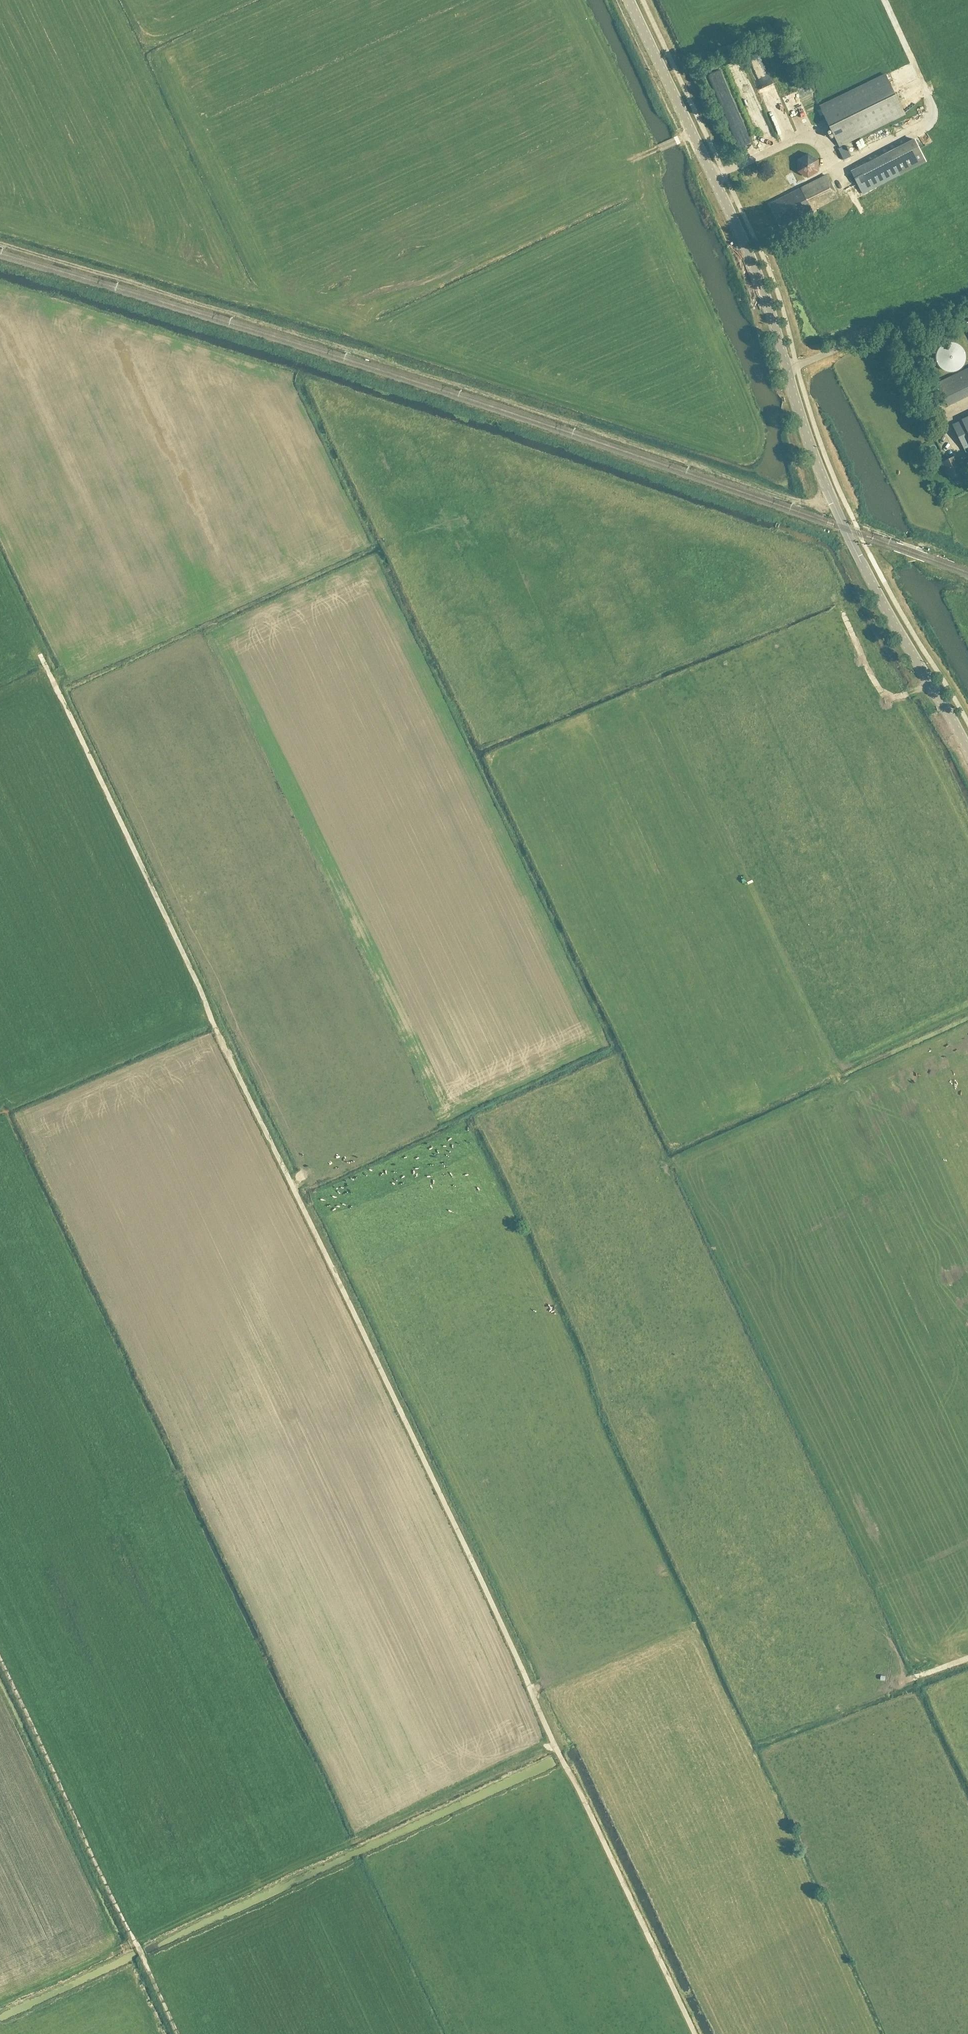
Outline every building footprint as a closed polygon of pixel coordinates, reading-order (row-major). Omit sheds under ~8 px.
[(755,57),(761,75),(775,70),(769,53),(755,57)] [(889,65),(894,73),(911,64),(907,56),(889,65)] [(741,76),(760,117),(769,113),(750,72),(741,76)] [(904,114),(885,74),(819,106),(839,146),(904,114)] [(812,161),(811,153),(803,154),(803,162),(812,161)] [(899,175),(889,153),(852,172),(862,194),(899,175)] [(806,175),(824,166),(820,158),(801,167),(806,175)] [(812,210),(837,197),(826,175),(801,188),(812,210)] [(801,188),(771,204),(781,226),(812,210),(801,188)] [(965,352),(964,350),(964,349),(963,348),(962,347),(961,346),(959,345),(959,344),(958,344),(956,343),(955,343),(953,342),(952,342),(951,342),(949,342),(948,342),(946,342),(944,343),(943,344),(941,345),(940,346),(939,346),(938,347),(937,349),(936,350),(936,351),(935,352),(935,354),(935,355),(934,356),(934,358),(934,359),(935,361),(935,363),(936,364),(936,365),(937,366),(938,367),(939,369),(940,370),(942,371),(943,372),(945,373),(946,373),(948,374),(949,374),(951,374),(953,373),(955,373),(957,372),(959,371),(960,370),(961,369),(962,368),(963,367),(964,365),(965,364),(965,362),(966,361),(966,359),(966,358),(966,357),(966,356),(966,354),(965,353),(965,352)] [(937,383),(947,405),(967,395),(967,368),(937,383)] [(942,462),(950,479),(964,473),(961,467),(967,464),(967,417),(952,424),(967,454),(957,459),(955,455),(942,462)]
